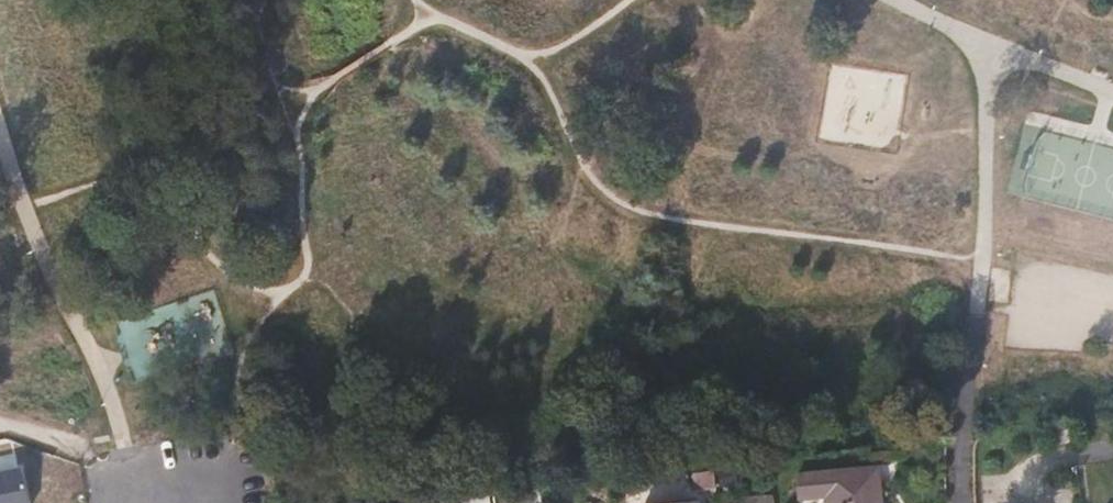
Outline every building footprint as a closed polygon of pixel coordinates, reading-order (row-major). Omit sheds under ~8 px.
[(0,467),(0,502),(42,502),(35,462),(0,467)] [(799,500),(826,498),(827,502),(880,502),(877,471),(797,478),(799,500)] [(462,498),(463,502),(490,502),(489,495),(462,498)]
